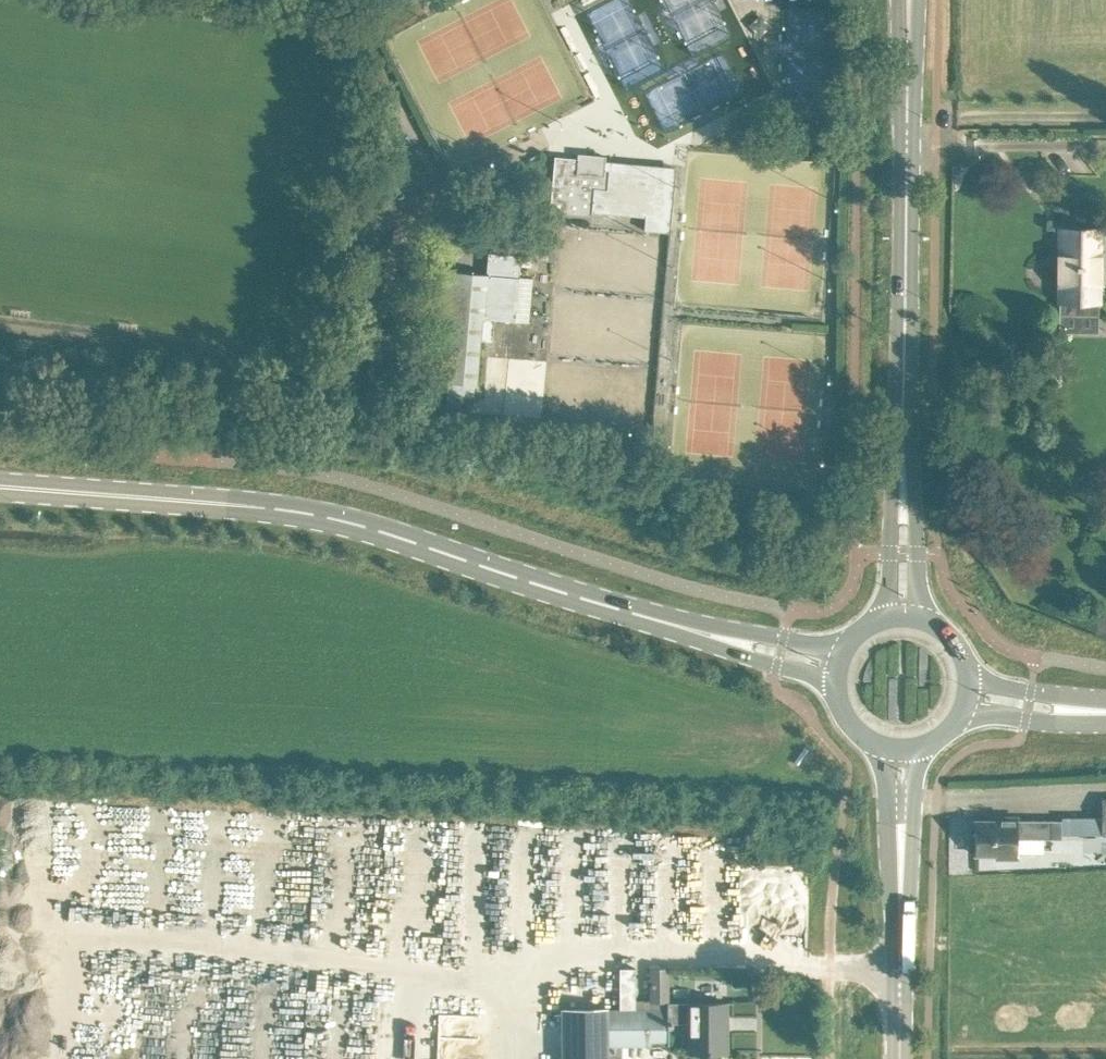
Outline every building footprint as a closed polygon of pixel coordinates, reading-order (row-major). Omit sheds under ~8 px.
[(826,90),(825,61),(787,61),(787,90),(826,90)] [(612,155),(558,150),(552,208),(594,212),(595,208),(649,213),(653,171),(611,167),(612,155)] [(1061,312),(1078,312),(1096,312),(1096,298),(1098,298),(1098,267),(1105,267),(1105,228),(1083,228),(1061,228),(1061,299),(1061,312)] [(523,251),(491,248),(488,273),(440,269),(431,380),(477,383),(480,339),(492,340),(494,318),(516,320),(523,251)] [(1028,838),(1051,838),(1061,838),(1061,819),(1018,819),(1018,817),(995,816),(994,820),(975,820),(975,833),(971,833),(971,850),(975,850),(975,853),(997,853),(997,857),(1017,857),(1018,834),(1028,834),(1028,838)] [(727,1002),(668,1002),(669,1022),(690,1021),(690,1051),(727,1051),(727,1002)] [(561,1007),(562,1058),(608,1058),(607,1045),(670,1044),(670,1024),(672,1024),(672,1022),(669,1022),(668,1006),(561,1007)]
